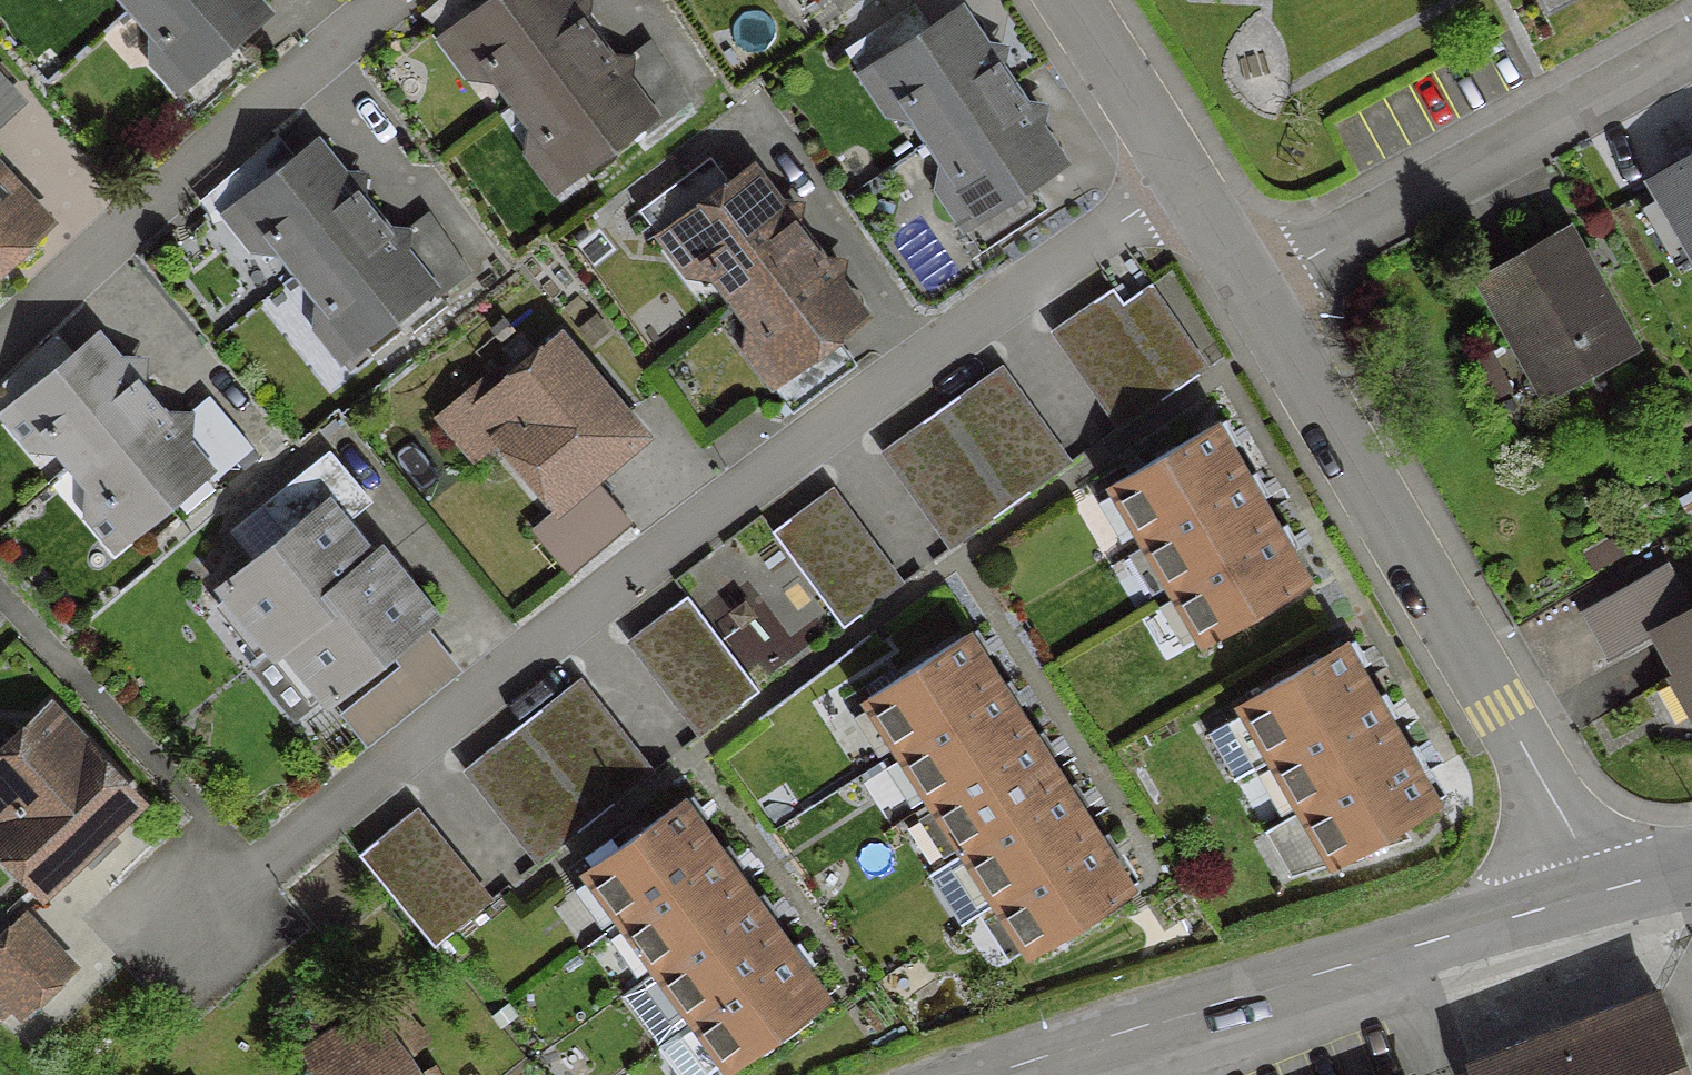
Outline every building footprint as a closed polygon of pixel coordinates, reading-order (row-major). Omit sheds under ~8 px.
[(127,7),(158,42),(173,43),(194,67),(186,74),(185,73),(168,89),(195,118),(255,65),(230,35),(256,12),(245,0),(135,0),(127,7)] [(416,16),(439,46),(466,27),(484,50),(481,66),(509,103),(589,43),(575,25),(578,6),(559,3),(556,0),(435,0),(416,16)] [(815,11),(830,0),(807,0),(815,11)] [(860,83),(878,70),(887,64),(903,87),(901,104),(925,140),(1003,88),(991,70),(995,52),(976,48),(955,16),(926,36),(906,7),(839,51),(860,83)] [(602,60),(589,43),(509,103),(537,139),(553,141),(570,164),(561,171),(563,174),(620,131),(630,144),(683,103),(645,43),(618,63),(602,60)] [(1034,110),(1015,107),(1003,88),(925,140),(950,178),(965,179),(981,203),(952,222),(974,254),(994,241),(974,211),(1051,160),(1030,129),(1034,110)] [(312,149),(291,166),(269,138),(201,197),(222,223),(250,202),(267,223),(265,239),(293,273),(365,216),(351,198),(353,180),(335,178),(312,149)] [(1646,180),(1691,258),(1691,153),(1646,180)] [(702,266),(728,301),(801,246),(788,228),(791,209),(771,206),(747,174),(726,190),(702,159),(633,212),(658,245),(685,225),(704,251),(702,266)] [(36,225),(0,185),(0,259),(36,225)] [(379,233),(365,216),(293,273),(322,310),(337,311),(355,334),(347,341),(349,344),(420,287),(430,300),(464,274),(423,215),(396,236),(379,233)] [(1560,229),(1507,258),(1472,278),(1518,360),(1514,363),(1536,403),(1633,348),(1632,345),(1627,348),(1560,229)] [(814,263),(801,246),(728,301),(756,337),(739,349),(786,414),(848,367),(825,336),(853,314),(831,285),(834,265),(814,263)] [(1107,289),(1051,328),(1118,426),(1174,388),(1107,289)] [(68,466),(144,404),(131,389),(133,366),(111,364),(92,342),(70,361),(49,336),(0,382),(0,419),(1,421),(18,407),(17,405),(25,398),(43,419),(42,435),(68,466)] [(491,441),(548,508),(633,437),(554,342),(491,394),(514,422),(491,441)] [(989,371),(880,449),(950,546),(1059,468),(989,371)] [(179,420),(156,418),(144,404),(68,466),(98,502),(114,504),(131,524),(196,470),(207,483),(246,449),(204,399),(179,420)] [(1137,467),(1106,485),(1138,538),(1238,479),(1207,426),(1137,467)] [(245,665),(267,647),(376,559),(375,558),(366,565),(335,526),(364,502),(323,453),(258,505),(286,539),(221,591),(266,646),(244,663),(245,665)] [(1252,502),(1238,479),(1138,538),(1168,590),(1269,531),(1252,502)] [(1691,517),(1691,489),(1672,500),(1684,521),(1691,517)] [(765,533),(833,625),(837,629),(891,588),(820,493),(765,533)] [(564,575),(581,561),(544,517),(526,531),(564,575)] [(1282,554),(1269,531),(1168,590),(1199,643),(1300,584),(1282,554)] [(411,624),(422,615),(376,559),(267,647),(245,665),(247,666),(245,668),(288,720),(319,695),(321,697),(411,624)] [(1691,675),(1691,608),(1681,614),(1657,570),(1596,603),(1620,647),(1651,630),(1677,678),(1690,671),(1691,675)] [(681,597),(626,638),(698,733),(752,692),(681,597)] [(959,636),(861,699),(894,751),(993,688),(959,636)] [(1337,647),(1236,706),(1267,759),(1368,700),(1337,647)] [(462,767),(535,859),(536,860),(642,777),(568,684),(462,767)] [(1007,710),(993,688),(894,751),(927,802),(1025,738),(1007,710)] [(1368,700),(1267,759),(1297,810),(1398,752),(1368,700)] [(0,825),(0,849),(38,889),(74,855),(85,866),(103,849),(104,834),(100,830),(127,805),(44,716),(0,757),(0,808),(8,817),(0,825)] [(1058,789),(1025,738),(927,802),(959,852),(1058,789)] [(1429,805),(1398,752),(1297,810),(1278,821),(1306,871),(1404,840),(1395,825),(1429,805)] [(1090,840),(1058,789),(959,852),(992,903),(1090,840)] [(586,868),(581,872),(617,921),(711,853),(675,803),(586,868)] [(405,813),(352,856),(428,948),(480,906),(405,813)] [(1124,891),(1090,840),(992,903),(1025,954),(1124,891)] [(711,853),(617,921),(652,970),(747,901),(711,853)] [(782,950),(747,901),(652,970),(616,997),(651,1046),(688,1019),(782,950)] [(0,937),(0,998),(16,1014),(65,969),(19,920),(0,937)] [(782,950),(688,1019),(724,1069),(818,1000),(782,950)] [(406,1060),(363,1012),(361,1013),(330,991),(317,1000),(336,1030),(306,1049),(322,1074),(415,1074),(406,1060)] [(1652,995),(1465,1067),(1468,1074),(1683,1074),(1652,995)]
